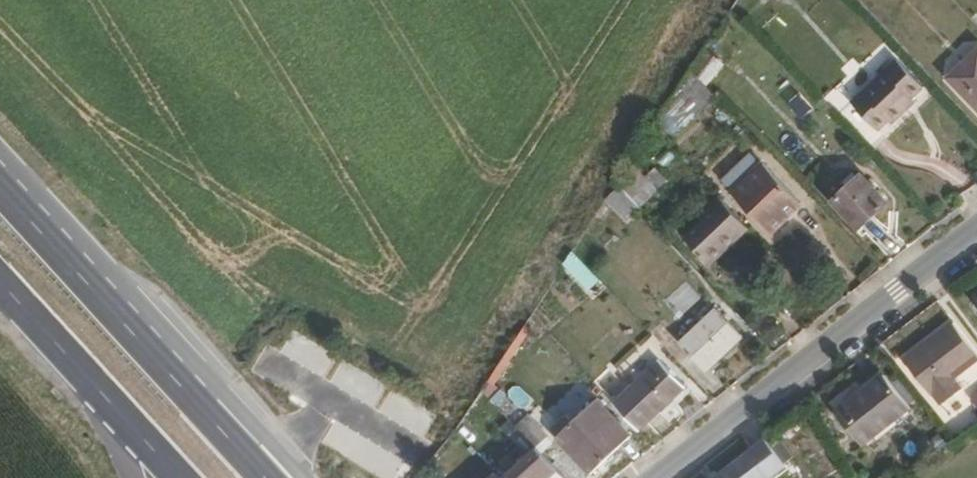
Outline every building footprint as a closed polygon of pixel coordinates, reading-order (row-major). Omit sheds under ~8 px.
[(951,74),(976,100),(976,50),(951,74)] [(908,104),(921,93),(900,70),(863,105),(894,138),(919,115),(908,104)] [(709,91),(712,89),(699,76),(687,88),(702,103),(711,94),(709,91)] [(801,200),(792,191),(764,161),(733,191),(770,230),(801,200)] [(638,205),(665,178),(653,166),(644,174),(635,166),(616,183),(636,203),(638,205)] [(810,182),(828,203),(846,187),(829,166),(810,182)] [(889,199),(862,172),(835,199),(861,226),(889,199)] [(636,203),(616,183),(609,191),(608,193),(626,213),(636,203)] [(711,255),(741,227),(743,229),(747,224),(717,193),(699,212),(705,219),(685,238),(709,263),(713,259),(711,255)] [(583,259),(573,249),(565,261),(572,269),(583,259)] [(707,367),(744,332),(718,307),(681,341),(676,336),(666,345),(682,361),(693,352),(707,367)] [(976,355),(976,354),(948,321),(904,359),(933,393),(976,355)] [(641,427),(686,384),(661,359),(616,401),(641,427)] [(865,445),(909,407),(884,378),(840,414),(865,445)] [(591,470),(631,434),(596,398),(556,434),(591,470)] [(521,427),(498,403),(483,427),(490,434),(500,445),(521,427)] [(538,445),(521,427),(500,445),(518,464),(538,445)] [(789,464),(769,438),(724,474),(727,477),(772,477),(789,464)] [(538,445),(518,464),(503,477),(569,477),(538,445)]
